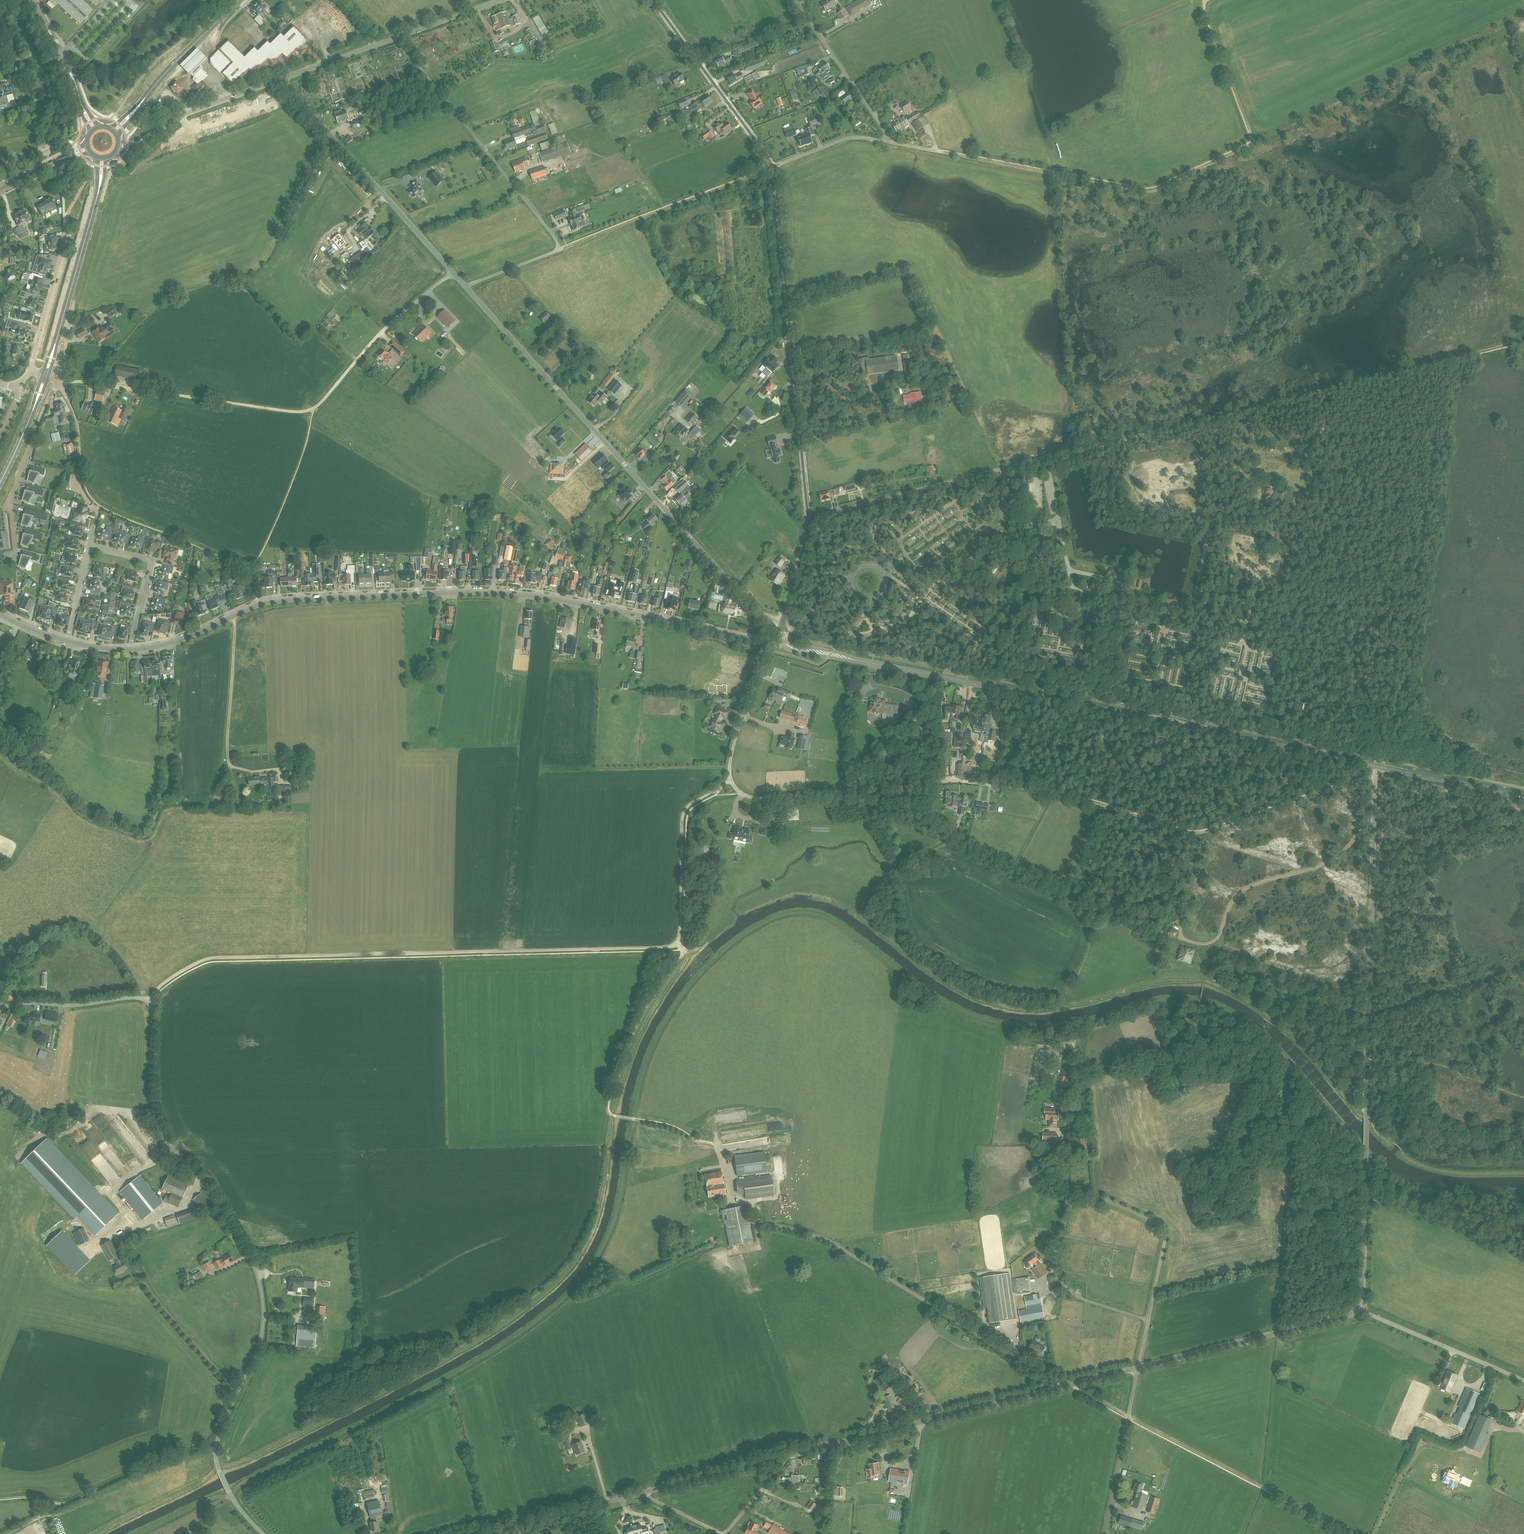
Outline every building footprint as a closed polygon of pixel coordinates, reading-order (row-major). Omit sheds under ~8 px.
[(48,1),(54,7),(56,4),(62,10),(68,15),(74,21),(78,25),(84,19),(85,18),(85,17),(92,11),(87,7),(81,1),(80,0),(49,0),(48,1)] [(821,4),(826,11),(836,4),(834,0),(827,0),(821,4)] [(870,4),(867,0),(859,0),(846,8),(851,16),(870,4)] [(259,2),(256,5),(262,12),(265,10),(269,14),(271,11),(267,7),(268,7),(263,2),(261,4),(259,2)] [(262,12),(256,5),(252,9),(254,11),(252,13),(257,17),(255,20),(261,26),(264,23),(261,21),(263,19),(260,15),(262,12)] [(843,10),(837,14),(841,20),(847,16),(843,10)] [(500,14),(505,28),(511,26),(512,27),(521,24),(517,15),(512,17),(512,19),(509,20),(506,12),(500,14)] [(505,28),(500,14),(492,18),(495,25),(495,24),(498,30),(499,30),(505,28)] [(301,53),(303,56),(314,45),(295,27),(285,37),(297,49),(294,52),(298,56),(301,53)] [(530,45),(537,41),(529,29),(526,31),(531,40),(527,42),(530,45)] [(500,51),(496,42),(491,44),(495,53),(500,51)] [(735,59),(734,58),(739,56),(738,54),(740,53),(744,51),(744,49),(751,46),(751,44),(738,48),(731,51),(733,56),(730,57),(729,56),(726,58),(724,56),(721,58),(721,57),(714,61),(718,68),(725,63),(731,60),(735,59)] [(818,70),(814,73),(817,77),(818,79),(822,77),(825,81),(832,76),(828,70),(829,68),(824,61),(816,67),(818,70)] [(797,72),(805,69),(809,67),(808,64),(795,69),(797,72)] [(808,68),(797,72),(799,78),(810,73),(808,68)] [(667,86),(673,82),(675,86),(684,79),(679,72),(669,80),(665,74),(660,77),(667,86)] [(728,82),(730,85),(737,81),(743,77),(741,73),(735,76),(734,74),(726,78),(727,79),(726,79),(726,80),(727,82),(728,82)] [(754,73),(748,76),(744,78),(748,85),(749,84),(748,82),(750,81),(751,84),(754,82),(752,79),(753,79),(755,81),(757,79),(754,73)] [(1,112),(2,112),(3,111),(3,110),(6,109),(8,108),(4,96),(0,85),(0,112),(1,112)] [(753,109),(761,103),(757,96),(756,97),(752,90),(747,93),(751,100),(749,102),(753,109)] [(835,96),(840,102),(843,103),(844,105),(846,106),(846,107),(848,105),(849,105),(847,103),(852,100),(847,93),(841,97),(839,93),(835,96)] [(691,111),(709,98),(706,95),(699,100),(688,107),(691,111)] [(711,101),(709,98),(691,111),(689,108),(682,111),(686,120),(691,118),(689,114),(690,114),(692,115),(701,109),(702,110),(705,107),(704,106),(711,101)] [(679,108),(687,105),(685,99),(677,102),(679,108)] [(911,107),(907,101),(901,106),(905,111),(911,107)] [(341,111),(345,110),(345,109),(348,107),(348,108),(353,106),(352,103),(339,107),(341,110),(341,111)] [(535,122),(541,120),(537,109),(531,111),(535,122)] [(341,110),(334,112),(338,122),(348,119),(345,110),(341,111),(341,110)] [(909,117),(912,122),(921,116),(918,111),(909,117)] [(927,134),(923,127),(930,123),(923,112),(919,114),(922,117),(912,124),(917,132),(917,131),(919,135),(917,136),(919,139),(927,134)] [(904,117),(901,119),(900,119),(899,117),(897,118),(898,120),(892,124),(897,132),(903,128),(909,124),(912,122),(909,117),(906,119),(904,117)] [(555,122),(550,124),(553,133),(558,131),(555,122)] [(725,128),(723,125),(722,125),(719,122),(713,127),(717,132),(721,130),(725,128)] [(726,122),(723,125),(725,128),(721,130),(717,132),(720,135),(723,133),(724,134),(731,129),(726,122)] [(534,124),(512,132),(514,138),(504,141),(506,146),(504,147),(505,151),(516,147),(517,149),(548,139),(543,125),(535,128),(534,124)] [(792,126),(784,129),(785,132),(787,138),(796,134),(794,129),(792,126)] [(807,135),(803,136),(797,138),(800,147),(806,144),(806,145),(812,143),(810,137),(814,135),(811,127),(805,129),(807,135)] [(701,136),(704,139),(708,136),(708,137),(713,134),(710,130),(701,136)] [(567,143),(555,147),(553,148),(551,141),(539,144),(542,151),(539,152),(542,162),(570,152),(567,143)] [(529,166),(526,157),(516,161),(512,162),(516,173),(525,169),(524,168),(529,166)] [(547,175),(544,166),(529,171),(532,180),(547,175)] [(443,180),(441,178),(435,171),(428,178),(436,186),(442,181),(443,180)] [(422,189),(420,187),(421,186),(417,180),(415,182),(409,187),(410,187),(412,189),(408,192),(409,193),(409,194),(409,195),(410,196),(411,196),(412,196),(413,198),(422,189)] [(42,216),(56,209),(53,202),(51,198),(44,201),(44,203),(37,207),(42,216)] [(553,214),(556,220),(566,216),(564,210),(553,214)] [(28,223),(31,221),(25,211),(21,213),(21,212),(17,214),(18,215),(14,217),(19,227),(14,230),(17,236),(18,235),(20,239),(28,235),(22,223),(27,221),(28,223)] [(580,227),(582,226),(581,222),(581,221),(583,220),(584,220),(583,215),(579,217),(579,216),(576,217),(574,211),(569,213),(571,218),(572,219),(569,220),(571,226),(572,225),(574,231),(580,228),(580,227)] [(360,228),(361,229),(358,231),(361,236),(364,234),(367,238),(366,238),(366,239),(374,233),(370,227),(369,227),(367,223),(360,228)] [(340,231),(330,238),(340,251),(344,248),(342,246),(345,244),(346,247),(350,244),(340,231)] [(55,240),(56,240),(56,239),(56,238),(56,235),(46,236),(48,250),(50,250),(51,250),(52,250),(53,250),(54,250),(54,249),(56,249),(55,240)] [(366,258),(361,252),(351,259),(356,266),(366,258)] [(52,261),(39,257),(37,263),(40,263),(37,273),(39,273),(39,274),(42,275),(43,274),(45,275),(47,267),(49,268),(50,267),(52,261)] [(37,278),(38,275),(32,273),(31,275),(27,273),(23,274),(22,277),(23,280),(30,282),(29,285),(32,286),(31,290),(38,293),(40,288),(41,289),(41,287),(42,286),(42,284),(41,284),(42,282),(42,280),(43,280),(42,280),(37,278)] [(28,307),(32,308),(33,307),(34,304),(36,305),(37,303),(38,299),(35,298),(32,297),(33,294),(21,291),(19,296),(28,299),(26,305),(29,306),(28,307)] [(24,321),(31,323),(33,314),(34,314),(29,313),(30,310),(21,307),(20,311),(21,312),(18,319),(24,320),(24,321)] [(113,307),(107,312),(110,317),(117,313),(113,307)] [(437,317),(448,328),(455,321),(445,310),(437,317)] [(550,317),(546,312),(539,318),(544,323),(550,317)] [(434,319),(431,323),(439,331),(442,328),(434,319)] [(10,321),(8,327),(16,330),(15,334),(20,335),(19,336),(23,337),(23,336),(27,337),(29,331),(22,329),(23,325),(17,323),(10,321)] [(110,323),(100,330),(104,336),(105,336),(114,330),(110,323)] [(421,342),(431,333),(423,325),(413,334),(421,342)] [(104,336),(100,330),(99,328),(92,333),(99,342),(106,338),(104,336),(105,336),(104,336)] [(86,334),(83,329),(76,333),(79,338),(86,334)] [(23,350),(24,346),(15,344),(15,346),(14,346),(12,354),(18,356),(20,349),(23,350)] [(405,352),(396,344),(392,349),(401,356),(405,352)] [(383,349),(377,355),(378,356),(377,357),(378,358),(378,359),(379,360),(380,360),(381,359),(382,359),(383,360),(383,359),(388,364),(393,359),(389,355),(383,349)] [(773,364),(775,363),(775,362),(777,360),(772,355),(769,358),(763,365),(766,367),(766,368),(768,368),(769,368),(773,364)] [(869,375),(898,371),(896,356),(867,360),(869,375)] [(912,377),(910,361),(904,362),(906,378),(912,377)] [(768,368),(766,368),(762,372),(767,377),(772,372),(772,373),(778,366),(775,363),(773,364),(769,368),(768,368)] [(141,371),(117,366),(115,375),(139,380),(141,371)] [(614,376),(611,373),(602,384),(606,387),(614,376)] [(622,385),(616,380),(608,390),(614,395),(622,385)] [(770,392),(776,386),(770,381),(760,393),(764,396),(769,391),(770,392)] [(105,392),(97,390),(95,400),(103,401),(105,392)] [(690,396),(684,391),(675,402),(681,406),(690,396)] [(600,404),(606,397),(601,392),(597,396),(594,393),(591,396),(591,397),(588,401),(594,406),(597,402),(600,404)] [(913,409),(923,407),(920,393),(913,394),(913,395),(904,396),(905,403),(912,402),(913,409)] [(67,422),(63,403),(62,403),(62,401),(58,402),(59,404),(55,404),(56,410),(53,410),(54,416),(59,415),(61,423),(67,422)] [(98,411),(101,406),(93,403),(92,405),(85,402),(82,409),(91,414),(93,409),(98,411)] [(108,416),(106,421),(117,426),(121,419),(126,421),(132,409),(124,405),(121,411),(120,410),(113,406),(108,416)] [(746,407),(740,414),(748,421),(754,414),(746,407)] [(693,425),(694,424),(698,418),(692,412),(685,420),(692,426),(693,425)] [(559,425),(558,424),(555,427),(556,428),(553,430),(558,436),(560,437),(557,440),(560,443),(567,437),(564,434),(563,434),(561,433),(566,429),(561,424),(559,425)] [(680,441),(689,431),(681,424),(672,434),(680,441)] [(733,427),(724,437),(730,443),(734,438),(733,437),(738,431),(733,427)] [(645,437),(652,444),(656,440),(650,433),(645,437)] [(775,463),(780,462),(779,460),(780,460),(779,455),(781,455),(780,450),(778,451),(777,447),(776,448),(775,444),(772,445),(770,438),(768,439),(769,445),(770,445),(771,449),(770,449),(771,453),(772,457),(774,462),(775,461),(775,463)] [(61,446),(56,447),(58,456),(63,455),(63,453),(66,452),(67,455),(74,453),(72,443),(61,446)] [(593,451),(586,444),(575,454),(582,461),(593,451)] [(643,451),(646,449),(644,446),(642,444),(639,447),(640,448),(634,453),(639,459),(645,454),(643,451)] [(607,459),(601,453),(592,461),(598,468),(607,459)] [(608,473),(614,467),(610,462),(603,468),(603,469),(600,472),(606,479),(610,475),(608,473)] [(33,483),(38,474),(42,475),(43,475),(45,469),(31,466),(27,481),(33,483)] [(674,483),(676,481),(672,475),(667,479),(665,477),(661,481),(664,484),(663,486),(667,491),(673,485),(671,483),(673,482),(674,483)] [(679,485),(675,488),(679,493),(680,492),(688,485),(684,480),(679,485)] [(681,494),(675,499),(675,500),(675,501),(676,502),(677,502),(679,505),(686,499),(690,495),(687,490),(690,487),(688,485),(680,492),(682,493),(681,494)] [(28,503),(33,494),(42,496),(43,490),(26,486),(22,500),(28,503)] [(621,500),(623,498),(624,499),(625,498),(627,500),(632,496),(630,494),(630,493),(631,493),(632,492),(630,490),(626,486),(625,487),(624,486),(621,489),(622,491),(618,493),(619,495),(618,496),(621,500)] [(834,496),(837,495),(836,489),(819,493),(821,501),(831,499),(830,496),(834,495),(834,496)] [(48,509),(53,514),(57,500),(53,499),(48,509)] [(72,520),(85,523),(87,513),(86,513),(87,507),(80,505),(78,511),(75,510),(73,509),(70,519),(72,520)] [(27,526),(30,520),(31,521),(32,518),(32,517),(46,520),(45,521),(46,521),(47,514),(25,509),(21,524),(27,527),(27,526)] [(651,525),(658,520),(653,514),(646,520),(648,521),(642,526),(645,530),(651,525)] [(83,530),(81,530),(81,527),(77,526),(70,524),(68,530),(72,531),(72,534),(72,536),(75,536),(76,535),(81,536),(82,536),(83,534),(82,533),(83,530)] [(113,528),(107,526),(106,531),(100,530),(99,533),(98,533),(97,535),(98,536),(97,539),(107,541),(108,535),(111,536),(113,528)] [(42,534),(24,530),(22,537),(20,545),(26,547),(31,538),(39,540),(40,540),(42,534)] [(8,549),(6,531),(1,532),(1,541),(0,541),(0,550),(8,549)] [(116,534),(114,539),(115,539),(114,543),(122,545),(123,543),(127,544),(129,534),(122,533),(121,536),(119,535),(120,535),(116,534)] [(138,537),(137,540),(136,539),(136,538),(132,538),(131,541),(132,542),(131,547),(139,548),(139,547),(142,547),(145,538),(138,537)] [(66,543),(68,544),(67,548),(72,550),(72,549),(78,550),(79,550),(80,547),(79,547),(80,544),(77,543),(78,540),(67,538),(66,543)] [(161,542),(152,539),(148,538),(147,542),(148,542),(146,549),(152,551),(153,548),(156,549),(156,547),(159,548),(161,542)] [(1054,538),(1042,540),(1043,547),(1055,545),(1054,538)] [(641,543),(640,547),(649,550),(652,540),(647,539),(646,544),(641,543)] [(449,545),(451,546),(450,554),(455,555),(457,541),(452,540),(451,542),(449,542),(449,545)] [(173,549),(165,547),(163,556),(167,557),(166,563),(173,565),(175,558),(176,559),(177,555),(179,550),(173,548),(173,549)] [(36,561),(37,561),(38,555),(22,551),(19,566),(24,568),(29,559),(36,561)] [(64,557),(66,558),(65,562),(69,563),(69,562),(75,564),(75,563),(76,563),(77,560),(76,560),(76,557),(74,557),(75,554),(65,551),(64,557)] [(510,565),(512,558),(513,553),(508,552),(508,555),(510,556),(509,560),(506,560),(505,565),(502,565),(502,572),(499,571),(498,580),(506,580),(506,572),(507,565),(508,565),(510,565)] [(565,555),(563,563),(562,566),(566,567),(567,562),(570,563),(572,556),(568,555),(568,556),(565,555)] [(472,571),(472,580),(479,580),(479,573),(482,573),(482,568),(477,568),(479,557),(472,556),(469,571),(472,571)] [(426,579),(432,580),(432,582),(435,582),(436,581),(437,572),(436,572),(438,565),(439,558),(435,557),(434,564),(433,564),(432,571),(427,570),(427,571),(424,570),(423,574),(424,574),(424,579),(426,579)] [(779,557),(774,564),(780,568),(785,561),(779,557)] [(549,564),(542,561),(539,568),(546,571),(549,564)] [(610,563),(606,562),(605,568),(604,568),(603,571),(598,570),(597,573),(599,573),(599,575),(598,578),(596,587),(594,587),(592,594),(599,595),(600,588),(601,588),(603,579),(604,576),(604,574),(606,575),(606,571),(607,572),(607,569),(608,569),(610,563)] [(818,562),(813,564),(818,575),(823,573),(818,562)] [(310,585),(310,574),(304,574),(304,563),(299,563),(300,576),(303,576),(303,586),(310,585)] [(443,564),(440,564),(439,569),(440,569),(440,580),(448,580),(448,577),(449,577),(449,572),(448,572),(448,568),(443,568),(443,564)] [(63,571),(62,575),(62,576),(66,577),(66,576),(72,577),(73,577),(73,575),(72,574),(73,571),(67,569),(68,566),(60,565),(59,571),(63,571)] [(273,568),(274,571),(268,571),(268,578),(265,578),(265,583),(262,583),(262,587),(273,587),(272,578),(275,578),(275,571),(275,568),(275,565),(268,565),(268,569),(273,568)] [(310,574),(310,585),(313,585),(313,581),(318,581),(318,577),(321,577),(321,565),(312,566),(312,574),(310,574)] [(416,580),(415,572),(413,572),(413,565),(406,566),(406,572),(403,572),(403,580),(407,580),(408,581),(412,581),(411,580),(416,580)] [(172,574),(173,568),(167,566),(166,569),(161,568),(158,577),(162,578),(162,579),(164,579),(164,578),(168,579),(169,573),(172,574)] [(520,584),(522,575),(523,575),(525,567),(520,566),(519,572),(516,571),(516,567),(510,566),(509,575),(511,576),(510,583),(520,584)] [(103,573),(104,569),(100,568),(100,569),(94,567),(94,568),(93,568),(93,571),(94,571),(93,574),(95,574),(95,577),(104,579),(105,574),(103,573)] [(288,586),(288,578),(284,579),(284,575),(282,575),(282,570),(281,570),(281,567),(277,567),(277,570),(277,575),(280,575),(280,579),(281,587),(288,586)] [(633,568),(632,571),(631,571),(629,582),(636,584),(639,573),(634,572),(635,569),(633,568)] [(137,572),(127,570),(126,575),(128,576),(127,581),(131,582),(131,581),(137,582),(138,582),(138,579),(137,579),(138,576),(136,575),(137,572)] [(343,575),(339,575),(338,581),(343,581),(343,584),(350,584),(350,577),(354,577),(353,570),(346,570),(346,575),(343,575)] [(378,574),(379,574),(379,581),(386,581),(386,582),(390,582),(390,579),(394,579),(394,571),(390,572),(390,573),(383,573),(383,570),(378,570),(377,571),(377,574),(378,574)] [(779,586),(785,575),(776,570),(770,580),(779,586)] [(559,579),(561,571),(557,571),(557,574),(549,572),(548,578),(551,578),(550,585),(557,586),(558,579),(559,579)] [(332,573),(332,572),(325,573),(326,575),(324,575),(325,580),(326,580),(326,585),(333,584),(333,581),(335,581),(335,573),(332,573)] [(540,581),(542,573),(536,572),(535,574),(528,573),(527,582),(535,583),(535,580),(540,581)] [(288,578),(288,586),(297,586),(296,578),(292,578),(292,573),(288,573),(288,578)] [(571,573),(570,581),(568,580),(567,588),(574,590),(575,582),(577,582),(578,575),(571,573)] [(64,582),(64,579),(57,577),(56,583),(60,584),(59,588),(59,589),(62,589),(62,588),(69,590),(69,589),(70,590),(70,587),(69,586),(70,584),(64,582)] [(589,586),(591,581),(585,579),(584,581),(581,581),(578,590),(584,592),(586,586),(589,586)] [(606,590),(605,595),(611,597),(612,594),(614,594),(615,592),(621,594),(624,583),(624,581),(620,580),(620,582),(616,581),(615,586),(608,584),(607,590),(606,590)] [(90,594),(99,596),(101,589),(98,588),(98,587),(99,587),(100,583),(96,582),(96,583),(91,581),(89,589),(91,590),(90,594)] [(169,583),(159,581),(159,585),(157,584),(155,592),(160,593),(160,594),(163,595),(164,591),(164,589),(167,590),(169,583)] [(0,586),(0,595),(4,595),(4,605),(14,605),(14,595),(10,595),(10,590),(12,590),(12,586),(12,583),(0,583),(0,586)] [(725,585),(716,583),(714,592),(717,593),(717,594),(723,596),(725,585)] [(232,599),(236,598),(236,599),(246,596),(245,593),(243,584),(233,586),(235,593),(231,594),(232,599)] [(129,587),(122,586),(121,593),(124,593),(123,597),(124,597),(124,598),(126,599),(127,598),(133,599),(134,598),(134,597),(133,596),(134,593),(128,591),(129,587)] [(666,604),(665,609),(669,610),(669,609),(675,610),(675,606),(676,606),(677,602),(676,602),(677,598),(672,597),(673,589),(667,587),(664,599),(667,599),(666,604)] [(219,607),(217,602),(227,598),(222,588),(218,589),(220,595),(211,599),(210,595),(208,596),(206,597),(211,610),(219,607)] [(636,595),(637,589),(633,588),(632,591),(629,590),(629,593),(627,601),(634,602),(636,595)] [(647,605),(648,597),(647,597),(648,591),(644,590),(643,596),(641,596),(640,603),(647,605)] [(65,596),(65,593),(56,591),(55,596),(57,597),(56,598),(57,598),(56,602),(59,603),(60,602),(65,603),(66,603),(67,600),(66,600),(67,597),(65,596)] [(660,599),(661,594),(657,593),(656,598),(653,598),(652,606),(659,607),(660,599)] [(731,602),(730,602),(732,595),(725,594),(724,601),(725,601),(725,605),(723,604),(721,612),(732,614),(732,616),(736,617),(737,607),(736,607),(737,604),(731,603),(731,602)] [(24,597),(24,598),(23,597),(21,600),(23,601),(20,608),(28,612),(32,602),(33,601),(34,600),(34,598),(31,597),(30,597),(29,599),(24,597)] [(160,597),(159,600),(153,599),(151,608),(154,609),(154,610),(156,610),(157,610),(160,610),(162,604),(165,605),(166,599),(160,597)] [(96,604),(97,601),(93,600),(93,601),(87,599),(87,600),(86,600),(85,602),(86,603),(85,606),(88,606),(87,609),(96,611),(98,606),(95,605),(96,604)] [(698,610),(699,602),(689,600),(688,608),(698,610)] [(193,611),(196,609),(198,615),(205,612),(208,611),(205,603),(202,604),(201,601),(197,603),(196,601),(190,603),(188,604),(188,606),(190,611),(192,610),(193,611)] [(129,604),(120,602),(119,609),(122,609),(121,611),(120,611),(120,615),(123,616),(123,615),(129,616),(130,608),(129,608),(129,604)] [(44,620),(47,606),(38,604),(37,610),(40,611),(38,617),(41,618),(41,619),(44,620)] [(48,606),(47,606),(44,620),(47,620),(48,620),(50,620),(52,614),(55,615),(57,608),(53,607),(53,608),(47,607),(48,606)] [(182,623),(185,613),(177,611),(175,621),(174,623),(178,624),(178,622),(182,623)] [(532,620),(532,612),(526,611),(526,616),(525,616),(524,623),(527,623),(528,619),(532,620)] [(69,616),(63,614),(63,617),(62,616),(62,617),(58,616),(57,619),(58,620),(57,625),(57,626),(60,627),(60,626),(63,627),(64,624),(67,625),(69,616)] [(84,634),(87,620),(77,618),(76,624),(79,625),(78,631),(80,632),(80,633),(84,634)] [(569,629),(571,620),(562,618),(560,627),(569,629)] [(169,621),(164,620),(160,619),(159,622),(159,623),(158,623),(158,625),(158,626),(157,632),(158,633),(160,633),(163,633),(165,627),(168,628),(169,621)] [(87,620),(84,634),(87,635),(87,634),(90,634),(91,628),(95,629),(97,622),(97,623),(87,620)] [(144,621),(143,625),(143,626),(142,626),(141,628),(142,629),(141,634),(141,635),(142,636),(143,636),(144,635),(147,636),(149,630),(152,631),(154,623),(148,622),(144,621)] [(598,636),(601,624),(600,624),(600,622),(594,621),(592,629),(596,630),(595,635),(598,636)] [(97,622),(95,629),(96,629),(96,628),(99,629),(98,636),(100,636),(101,637),(104,638),(107,625),(106,627),(103,626),(103,624),(97,622)] [(107,625),(104,638),(107,639),(108,638),(110,639),(112,632),(115,633),(116,627),(110,625),(110,626),(107,625)] [(124,629),(121,628),(120,628),(119,632),(120,632),(118,638),(119,638),(119,639),(121,639),(122,638),(125,639),(126,633),(129,633),(131,627),(125,626),(124,629)] [(635,651),(636,651),(637,649),(638,644),(635,644),(635,640),(627,638),(626,647),(633,648),(633,650),(633,651),(635,651)] [(33,642),(30,650),(29,651),(26,650),(25,654),(27,655),(34,658),(36,653),(36,652),(37,653),(38,651),(37,650),(40,645),(39,644),(40,643),(37,642),(36,643),(33,642)] [(568,644),(568,645),(567,645),(566,653),(575,654),(575,646),(575,645),(568,644)] [(640,652),(635,651),(634,657),(640,658),(641,653),(642,653),(643,647),(641,647),(640,652)] [(161,672),(161,674),(168,673),(168,671),(173,670),(173,667),(173,663),(173,656),(163,657),(164,663),(160,664),(160,667),(161,672)] [(726,659),(725,665),(729,665),(728,669),(727,669),(726,673),(734,675),(734,670),(736,671),(737,665),(735,665),(736,661),(726,659)] [(77,669),(79,663),(72,661),(71,665),(69,665),(68,672),(69,672),(69,673),(77,675),(78,670),(77,669)] [(98,661),(95,676),(100,677),(105,677),(108,662),(103,662),(98,661)] [(157,661),(150,661),(151,669),(152,676),(158,675),(158,674),(161,674),(161,672),(160,667),(157,667),(157,661)] [(138,665),(138,662),(131,662),(131,672),(142,672),(141,664),(138,665)] [(69,682),(68,682),(68,680),(63,678),(60,687),(67,689),(69,682)] [(104,685),(95,684),(93,698),(101,699),(104,685)] [(710,684),(709,692),(725,693),(726,685),(722,685),(722,686),(714,685),(714,684),(710,684)] [(773,688),(769,697),(780,702),(783,696),(788,698),(791,693),(781,689),(778,687),(777,690),(773,688)] [(876,697),(876,699),(871,699),(869,711),(874,712),(874,713),(875,714),(876,715),(878,715),(878,714),(879,713),(879,712),(883,712),(883,713),(884,713),(884,711),(896,713),(895,720),(896,720),(898,705),(885,704),(885,700),(880,700),(880,699),(880,698),(879,697),(878,697),(877,697),(876,697)] [(953,707),(946,705),(944,713),(944,719),(947,720),(948,714),(952,714),(952,713),(953,707)] [(953,707),(952,713),(956,714),(956,719),(959,719),(961,711),(959,711),(960,707),(954,705),(953,707)] [(722,718),(723,717),(725,718),(728,712),(717,707),(714,713),(716,714),(714,719),(713,719),(710,726),(712,728),(712,729),(717,731),(718,730),(721,731),(724,724),(720,722),(721,718),(722,718)] [(794,716),(795,714),(781,711),(781,712),(779,717),(793,721),(794,716)] [(986,732),(986,730),(987,727),(988,724),(989,724),(990,716),(984,715),(981,725),(975,723),(974,729),(974,733),(980,734),(981,731),(986,732)] [(807,719),(798,717),(796,722),(805,725),(807,719)] [(986,732),(985,735),(983,735),(982,738),(985,739),(984,742),(987,743),(987,739),(988,739),(988,740),(994,741),(996,732),(990,730),(990,731),(986,730),(986,732)] [(788,737),(782,736),(781,744),(785,745),(785,747),(791,748),(792,746),(794,738),(793,738),(794,734),(789,733),(788,737)] [(963,735),(955,734),(954,747),(962,747),(963,735)] [(797,749),(801,749),(807,750),(809,737),(805,736),(804,741),(802,740),(799,739),(797,749)] [(259,778),(259,777),(248,778),(249,785),(258,784),(258,782),(259,778)] [(947,791),(946,798),(960,801),(959,806),(965,807),(967,807),(968,804),(966,804),(967,796),(962,795),(962,797),(959,796),(951,795),(952,792),(947,791)] [(960,801),(946,798),(945,804),(949,805),(949,806),(960,807),(959,815),(963,815),(965,807),(959,806),(960,801)] [(989,805),(977,802),(976,808),(987,811),(989,805)] [(778,812),(771,810),(768,821),(776,823),(778,812)] [(947,830),(950,824),(940,819),(937,825),(947,830)] [(730,833),(729,838),(751,843),(752,838),(748,837),(750,830),(745,829),(744,831),(740,830),(740,828),(735,827),(734,834),(730,833)] [(703,861),(704,843),(694,842),(694,860),(703,861)] [(1177,932),(1172,928),(1168,934),(1173,937),(1177,932)] [(1179,956),(1182,957),(1188,959),(1189,953),(1193,954),(1194,950),(1182,947),(1179,956)] [(5,1001),(17,1001),(16,990),(15,981),(7,982),(8,990),(4,991),(5,1001)] [(45,1017),(44,1020),(56,1022),(57,1019),(58,1013),(46,1011),(45,1017)] [(39,1021),(40,1014),(33,1013),(34,1014),(34,1017),(25,1015),(24,1023),(34,1025),(35,1021),(39,1021)] [(1057,1127),(1057,1120),(1058,1120),(1059,1111),(1055,1111),(1055,1109),(1045,1108),(1045,1115),(1046,1115),(1046,1120),(1049,1120),(1049,1126),(1057,1127)] [(728,1138),(745,1136),(745,1129),(727,1131),(728,1138)] [(1076,1152),(1088,1151),(1088,1146),(1087,1146),(1086,1139),(1087,1139),(1086,1137),(1074,1138),(1076,1152)] [(97,1234),(118,1214),(47,1139),(22,1163),(75,1219),(79,1215),(97,1234)] [(764,1152),(734,1156),(737,1176),(767,1172),(764,1152)] [(1064,1164),(1055,1165),(1056,1176),(1066,1175),(1064,1164)] [(725,1195),(725,1194),(725,1193),(724,1183),(723,1183),(721,1171),(705,1174),(708,1196),(723,1194),(723,1195),(725,1195)] [(746,1199),(747,1199),(773,1195),(771,1175),(737,1180),(739,1195),(745,1194),(746,1199)] [(163,1204),(140,1176),(120,1192),(143,1220),(163,1204)] [(179,1207),(189,1185),(168,1176),(163,1188),(172,1193),(170,1196),(167,1195),(164,1201),(179,1207)] [(212,1205),(201,1192),(193,1199),(203,1212),(212,1205)] [(1214,1203),(1204,1205),(1205,1215),(1211,1214),(1216,1213),(1214,1203)] [(721,1210),(723,1221),(725,1220),(730,1246),(754,1241),(747,1205),(721,1210)] [(167,1226),(177,1223),(174,1215),(164,1218),(167,1226)] [(84,1228),(73,1232),(78,1245),(89,1240),(84,1228)] [(62,1231),(48,1245),(61,1260),(76,1246),(62,1231)] [(1049,1247),(1053,1239),(1043,1234),(1039,1241),(1049,1247)] [(115,1267),(118,1273),(119,1274),(122,1272),(122,1271),(127,1268),(123,1262),(123,1263),(111,1240),(101,1245),(109,1261),(114,1258),(117,1266),(115,1267)] [(226,1264),(233,1260),(230,1254),(223,1258),(219,1260),(214,1263),(217,1269),(223,1266),(221,1263),(225,1262),(226,1264)] [(1033,1264),(1038,1260),(1034,1254),(1026,1260),(1027,1260),(1024,1262),(1028,1267),(1030,1265),(1031,1265),(1033,1264)] [(1038,1260),(1033,1264),(1035,1267),(1032,1270),(1039,1279),(1048,1272),(1041,1263),(1038,1260)] [(204,1265),(207,1271),(213,1268),(209,1261),(204,1265)] [(193,1274),(195,1279),(198,1277),(199,1279),(203,1278),(200,1271),(193,1274)] [(1016,1320),(1010,1273),(983,1277),(990,1323),(1016,1320)] [(1059,1290),(1056,1275),(1048,1277),(1051,1291),(1059,1290)] [(1014,1293),(1031,1291),(1030,1277),(1012,1279),(1014,1293)] [(296,1292),(297,1286),(313,1287),(314,1280),(290,1278),(289,1291),(296,1292)] [(1045,1317),(1040,1294),(1025,1297),(1027,1309),(1019,1310),(1021,1322),(1045,1317)] [(943,1318),(941,1320),(939,1319),(938,1322),(940,1323),(939,1323),(945,1327),(949,1322),(943,1318)] [(955,1334),(959,1328),(950,1322),(946,1329),(955,1334)] [(298,1330),(297,1346),(315,1348),(315,1339),(304,1338),(305,1330),(298,1330)] [(1045,1347),(1033,1341),(1030,1348),(1041,1354),(1045,1347)] [(902,1385),(908,1381),(898,1369),(892,1374),(902,1385)] [(1449,1392),(1453,1384),(1457,1375),(1448,1371),(1444,1381),(1440,1388),(1449,1392)] [(885,1390),(893,1384),(883,1373),(875,1380),(879,1384),(880,1384),(885,1390)] [(919,1389),(915,1385),(908,1391),(912,1395),(919,1389)] [(901,1394),(898,1396),(901,1399),(898,1401),(904,1408),(910,1403),(905,1396),(903,1397),(901,1394)] [(895,1407),(890,1395),(884,1397),(889,1409),(895,1407)] [(1475,1403),(1464,1398),(1453,1424),(1464,1429),(1475,1403)] [(586,1413),(576,1416),(580,1427),(590,1423),(586,1413)] [(549,1429),(557,1427),(554,1415),(546,1417),(549,1429)] [(1484,1433),(1490,1420),(1479,1415),(1466,1445),(1480,1451),(1487,1435),(1484,1433)] [(576,1455),(585,1451),(581,1441),(572,1444),(571,1445),(569,1440),(564,1441),(567,1449),(571,1448),(571,1447),(573,1447),(576,1455)] [(870,1469),(866,1470),(867,1478),(873,1477),(873,1475),(878,1474),(878,1476),(882,1475),(881,1467),(879,1467),(879,1463),(869,1464),(870,1469)] [(901,1470),(896,1469),(891,1469),(890,1474),(889,1481),(898,1482),(899,1482),(903,1482),(903,1483),(907,1484),(909,1472),(905,1471),(905,1472),(900,1471),(901,1470)] [(1455,1484),(1457,1479),(1460,1481),(1459,1482),(1469,1486),(1472,1479),(1462,1475),(1462,1477),(1458,1475),(1459,1475),(1447,1470),(1443,1479),(1449,1482),(1448,1484),(1453,1486),(1454,1484),(1455,1484)] [(1141,1493),(1143,1485),(1136,1483),(1133,1491),(1136,1492),(1137,1492),(1141,1493)] [(1137,1492),(1136,1492),(1134,1501),(1132,1501),(1131,1504),(1132,1505),(1132,1506),(1143,1510),(1148,1495),(1141,1493),(1137,1492)] [(1159,1499),(1152,1496),(1147,1511),(1155,1514),(1159,1499)] [(376,1516),(382,1515),(379,1501),(367,1503),(371,1517),(372,1522),(370,1523),(372,1531),(379,1529),(377,1521),(376,1516)] [(816,1505),(811,1502),(807,1508),(812,1511),(816,1505)] [(1118,1523),(1130,1526),(1130,1527),(1135,1529),(1135,1532),(1140,1533),(1141,1530),(1144,1522),(1133,1519),(1121,1515),(1118,1523)] [(755,1532),(755,1531),(755,1530),(757,1525),(751,1522),(750,1522),(749,1522),(748,1525),(748,1526),(749,1526),(748,1526),(745,1533),(747,1533),(760,1533),(755,1532)] [(764,1527),(770,1530),(768,1533),(771,1533),(790,1533),(772,1525),(766,1522),(764,1527)] [(628,1532),(624,1533),(636,1533),(641,1533),(647,1533),(650,1533),(649,1533),(648,1527),(641,1529),(640,1524),(627,1528),(627,1529),(628,1532)]
